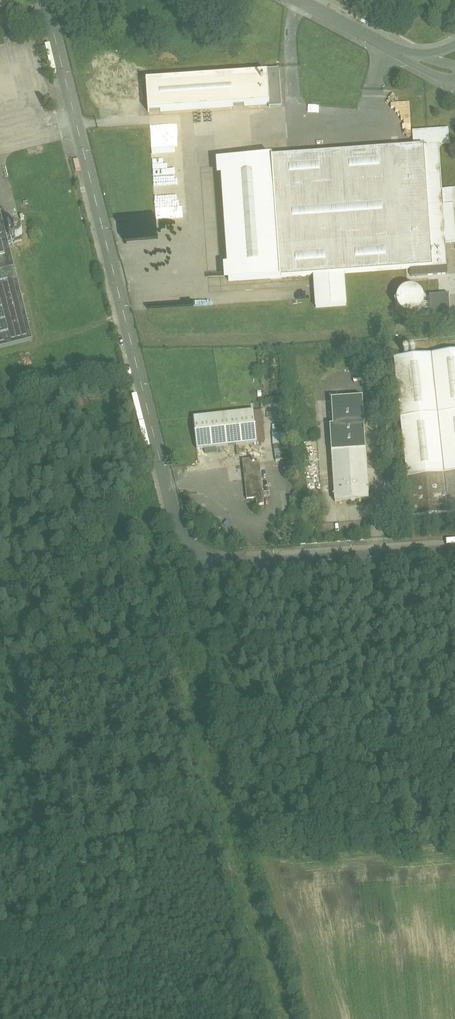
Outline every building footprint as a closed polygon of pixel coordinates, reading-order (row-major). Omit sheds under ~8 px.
[(5,9),(10,0),(0,0),(0,11),(5,9)] [(281,106),(279,70),(267,70),(267,75),(147,82),(149,111),(268,104),(268,107),(281,106)] [(451,146),(450,129),(413,132),(414,149),(218,160),(218,175),(223,175),(228,266),(224,266),(225,282),(448,268),(446,245),(454,245),(454,189),(443,190),(440,146),(451,146)] [(34,342),(0,205),(0,350),(34,342)] [(193,306),(192,280),(184,281),(185,307),(193,306)] [(391,304),(391,310),(413,307),(413,303),(407,303),(406,292),(392,294),(393,303),(391,304)] [(427,315),(450,314),(449,294),(426,296),(427,315)] [(394,358),(407,478),(412,518),(454,513),(454,352),(394,358)] [(363,398),(332,400),(333,426),(330,426),(332,452),(366,450),(364,425),(363,398)] [(258,444),(255,413),(194,418),(198,450),(258,444)] [(366,450),(332,452),(335,502),(369,500),(366,450)] [(254,459),(243,461),(247,500),(256,499),(257,506),(264,505),(260,462),(255,463),(254,459)]
